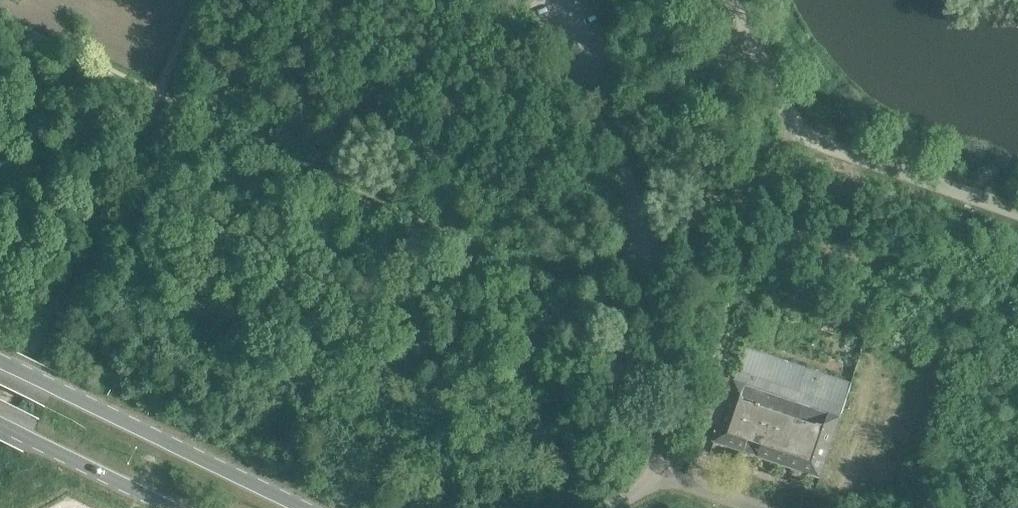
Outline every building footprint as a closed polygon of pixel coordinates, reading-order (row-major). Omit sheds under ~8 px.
[(772,393),(734,380),(714,441),(752,454),(820,477),(840,417),(772,393)]
